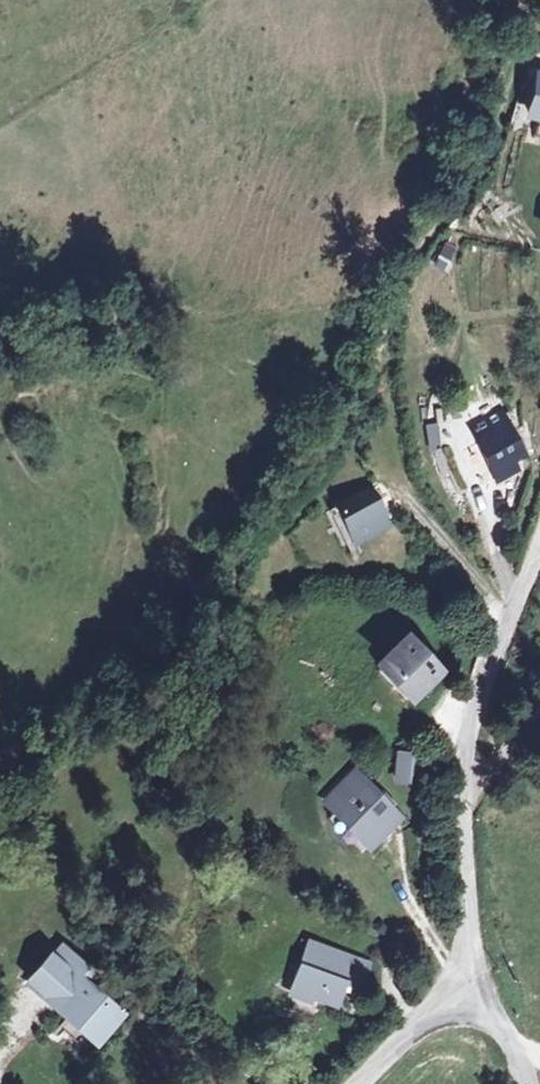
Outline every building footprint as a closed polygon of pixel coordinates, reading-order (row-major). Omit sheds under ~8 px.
[(447,270),(454,250),(441,246),(434,266),(447,270)] [(522,465),(513,447),(523,442),(504,404),(470,421),(498,477),(522,465)] [(432,450),(439,482),(450,480),(443,448),(432,450)] [(354,547),(394,533),(380,495),(340,510),(354,547)] [(442,678),(409,642),(385,665),(400,682),(394,688),(407,703),(414,697),(417,700),(442,678)] [(414,751),(392,750),(391,778),(413,779),(414,751)] [(406,825),(356,777),(328,806),(378,854),(406,825)] [(348,992),(356,967),(295,946),(281,987),(326,1002),(331,986),(348,992)] [(87,981),(58,952),(27,984),(87,1043),(110,1020),(79,989),(87,981)]
